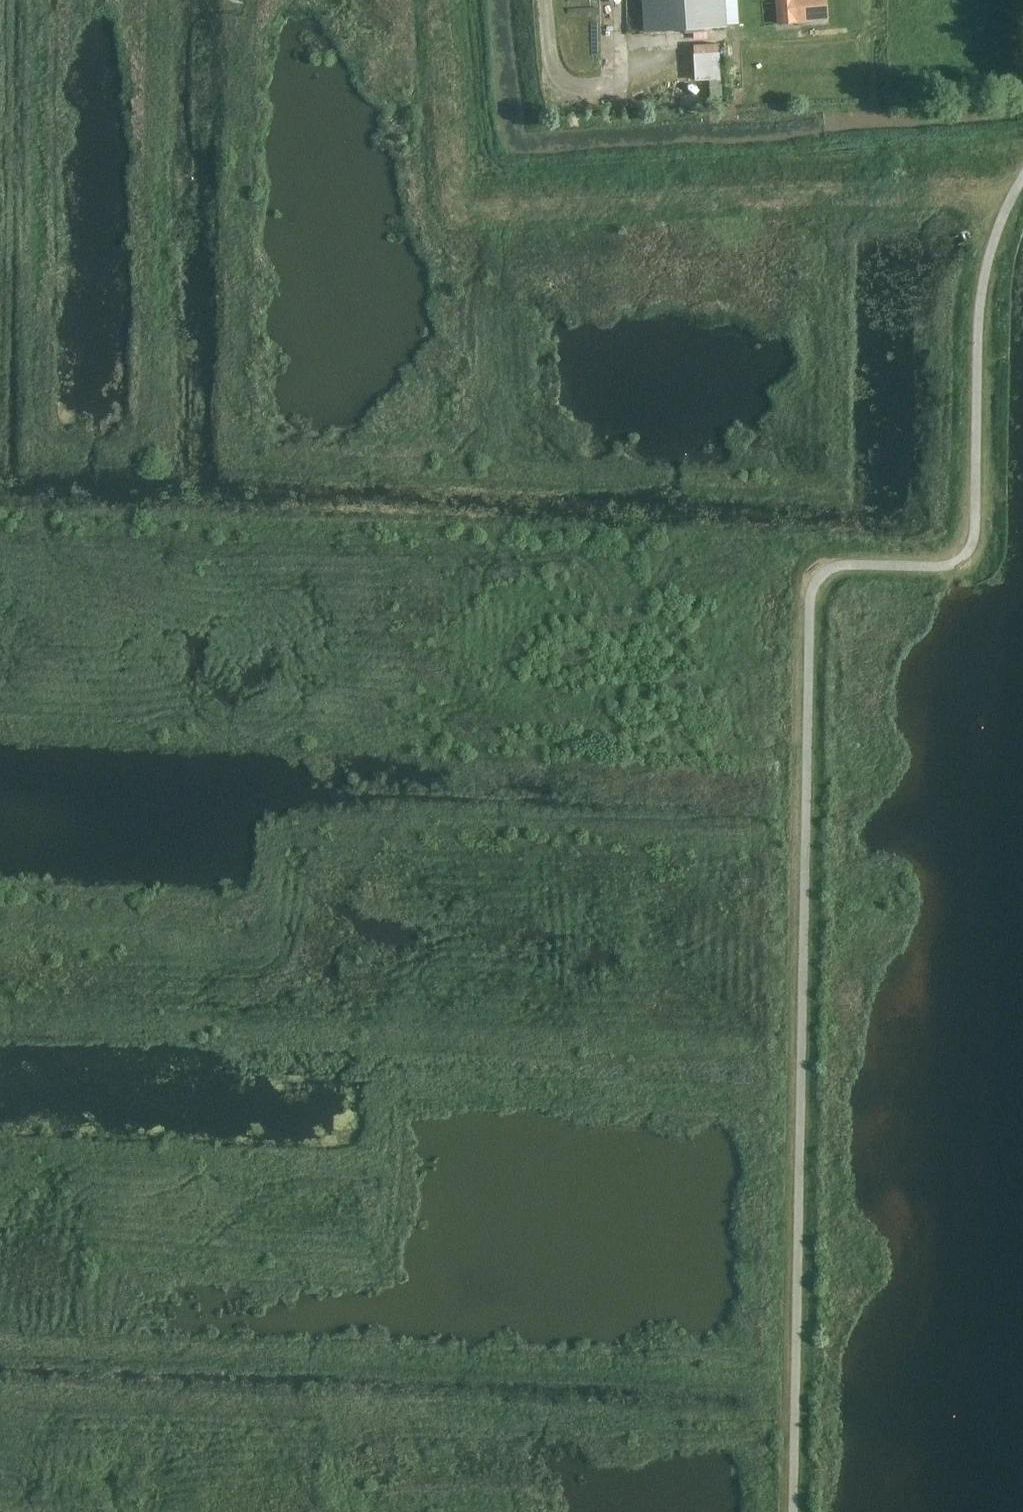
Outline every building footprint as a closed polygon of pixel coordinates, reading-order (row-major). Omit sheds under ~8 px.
[(642,30),(725,24),(723,0),(640,0),(642,30)] [(827,20),(825,0),(775,0),(777,24),(793,23),(827,20)]
